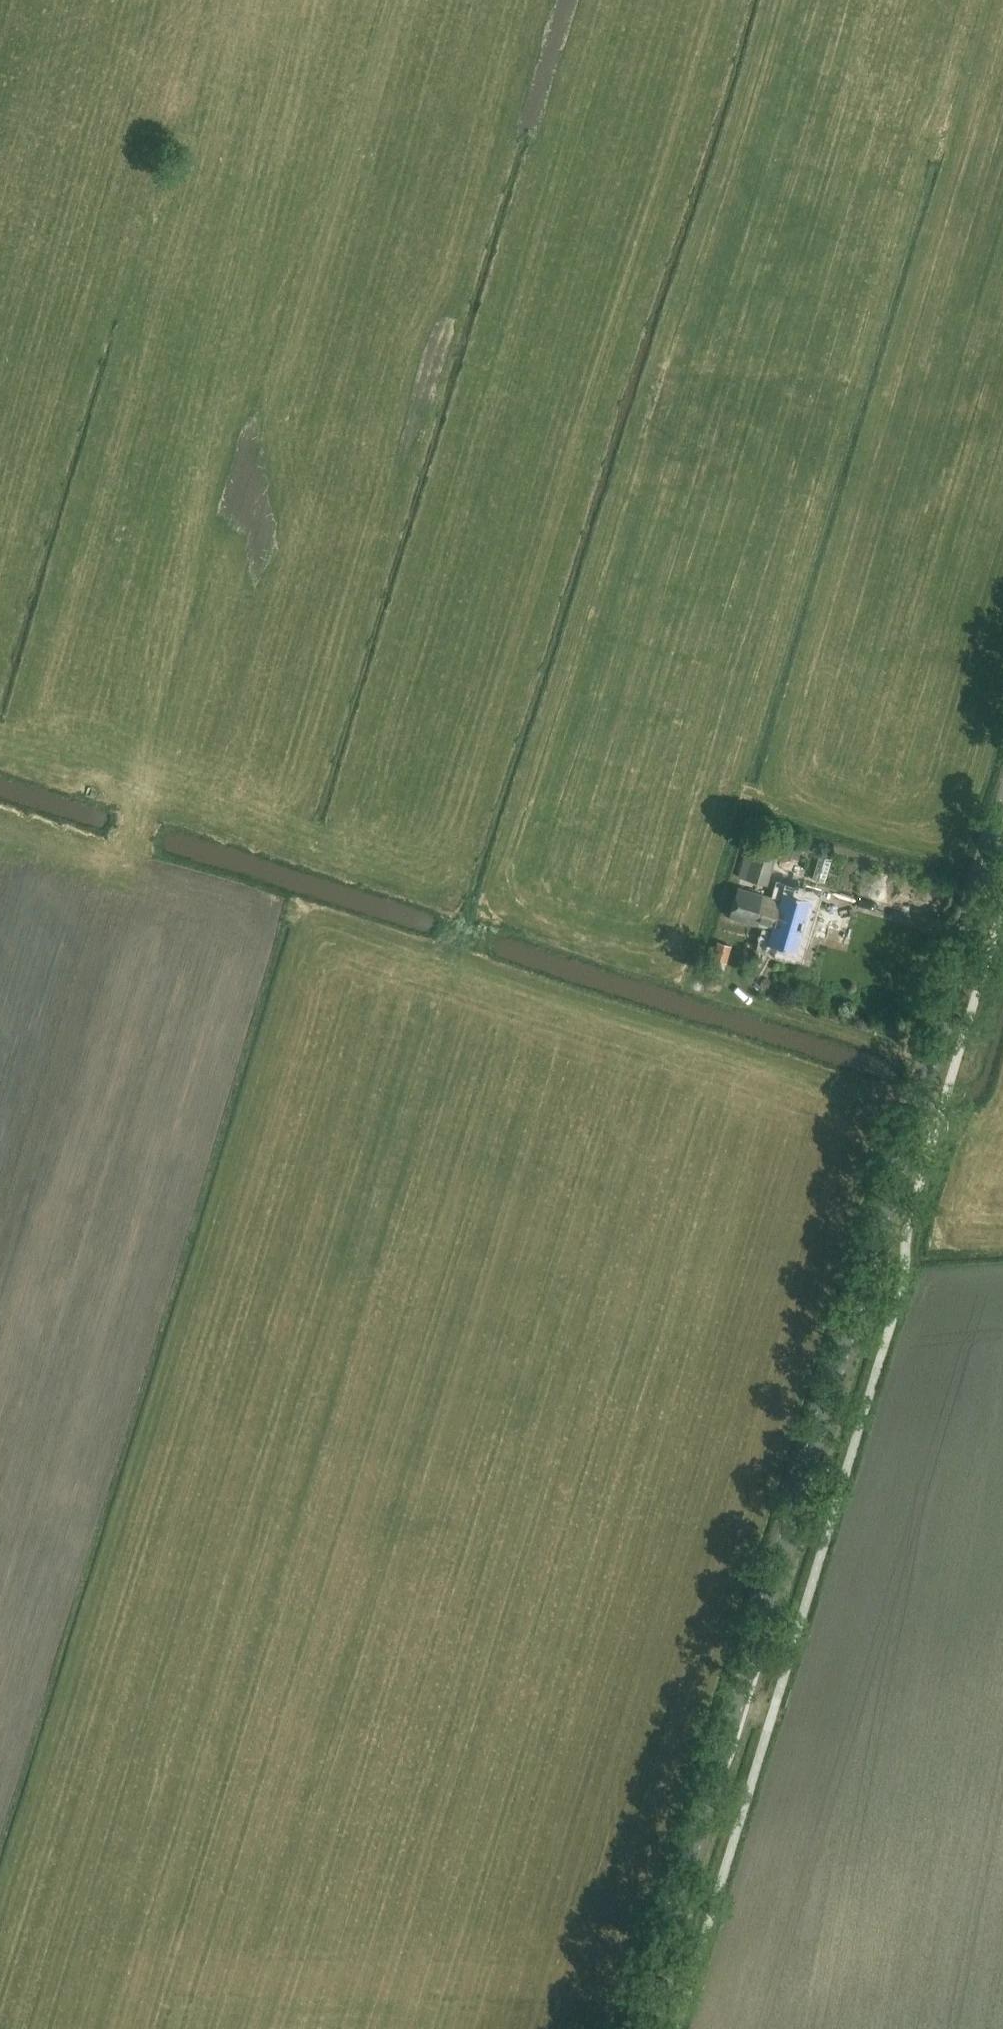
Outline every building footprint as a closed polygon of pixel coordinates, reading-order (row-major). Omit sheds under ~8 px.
[(778,851),(755,844),(749,842),(739,876),(767,886),(778,851)] [(830,879),(836,858),(825,855),(818,875),(830,879)] [(799,905),(743,888),(734,918),(771,929),(768,940),(785,945),(789,931),(801,935),(808,911),(798,908),(799,905)] [(722,974),(732,945),(717,941),(708,971),(722,974)]
